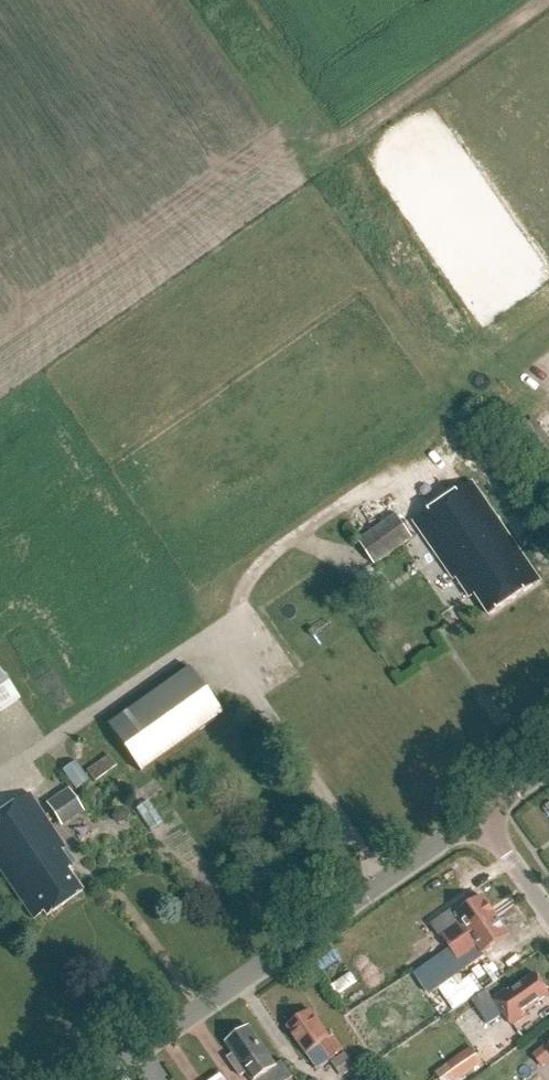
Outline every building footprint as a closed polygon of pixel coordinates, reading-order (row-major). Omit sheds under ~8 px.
[(535,418),(520,428),(541,457),(548,451),(548,439),(535,418)] [(470,479),(473,482),(415,523),(454,579),(456,577),(470,597),(475,594),(489,615),(540,580),(479,492),(492,482),(483,470),(470,479)] [(397,515),(359,542),(375,565),(414,538),(397,515)] [(466,634),(474,649),(488,642),(480,626),(466,634)] [(106,728),(139,774),(220,715),(187,669),(106,728)] [(15,701),(0,679),(0,711),(15,701)] [(115,766),(107,755),(86,770),(93,781),(115,766)] [(76,760),(62,770),(75,789),(90,779),(76,760)] [(46,805),(62,829),(83,815),(67,791),(46,805)] [(33,918),(43,911),(46,915),(82,890),(68,869),(72,866),(61,850),(66,846),(29,793),(0,814),(0,869),(33,918)] [(443,936),(451,948),(497,916),(484,897),(457,915),(462,923),(443,936)] [(451,948),(459,960),(479,946),(484,954),(510,936),(497,916),(451,948)] [(427,965),(439,958),(427,937),(416,943),(427,965)] [(462,981),(455,970),(436,983),(454,1009),(484,988),(473,974),(462,981)] [(494,998),(514,1025),(528,1015),(526,1012),(548,995),(548,991),(537,973),(511,991),(508,988),(494,998)] [(487,991),(472,1001),(489,1025),(503,1015),(487,991)] [(308,1054),(323,1043),(331,1054),(333,1057),(344,1050),(334,1035),(331,1037),(312,1011),(289,1028),(308,1054)] [(294,1077),(283,1061),(276,1066),(249,1027),(226,1043),(234,1055),(228,1059),(240,1077),(247,1072),(252,1079),(290,1079),(294,1077)] [(323,1043),(308,1054),(315,1065),(331,1054),(323,1043)] [(547,1044),(534,1055),(543,1066),(548,1061),(548,1046),(547,1044)] [(347,1051),(332,1061),(342,1075),(356,1066),(347,1051)] [(436,1079),(464,1079),(481,1068),(469,1051),(433,1076),(436,1079)] [(192,1079),(224,1079),(217,1067),(192,1079)]
